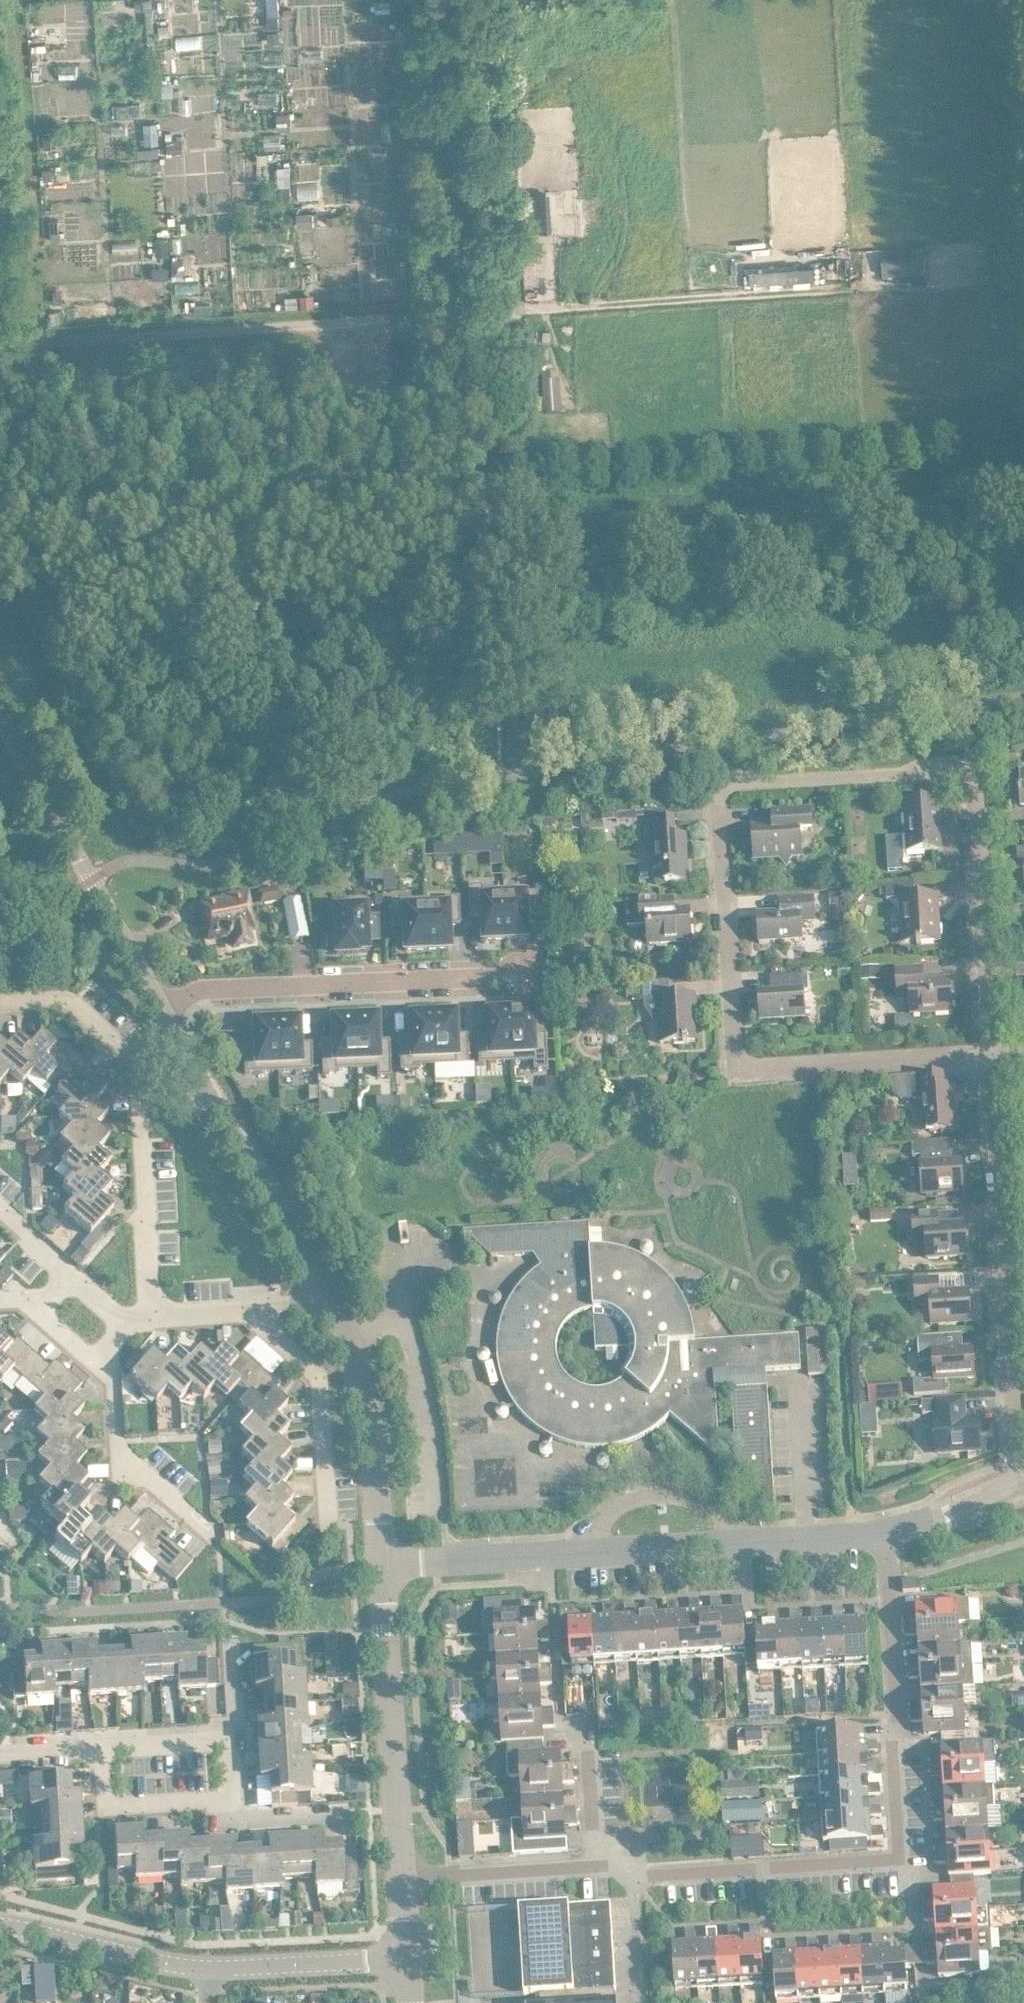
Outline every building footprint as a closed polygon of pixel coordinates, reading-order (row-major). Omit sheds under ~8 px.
[(540,205),(542,243),(555,242),(553,205),(540,205)] [(895,270),(896,286),(904,285),(932,284),(931,268),(895,270)] [(756,282),(757,295),(794,293),(793,280),(756,282)] [(565,408),(562,368),(550,369),(552,409),(565,408)] [(930,847),(948,846),(945,794),(906,797),(908,822),(912,821),(912,831),(909,831),(910,852),(930,850),(930,847)] [(778,807),(779,821),(758,822),(761,854),(786,853),(792,858),(798,852),(808,851),(806,820),(818,819),(817,804),(778,807)] [(643,813),(643,807),(623,808),(624,816),(643,815),(643,813)] [(558,817),(550,817),(550,834),(559,833),(558,817)] [(649,818),(651,840),(659,840),(660,864),(671,863),(672,877),(693,876),(691,830),(680,831),(679,817),(649,818)] [(461,833),(440,833),(440,851),(461,850),(461,833)] [(403,855),(390,856),(391,886),(404,885),(403,855)] [(939,891),(920,892),(920,878),(892,880),(893,895),(907,894),(909,938),(923,937),(923,940),(928,940),(927,937),(946,936),(944,916),(941,916),(939,891)] [(490,880),(476,881),(478,912),(490,912),(490,935),(512,934),(510,884),(490,885),(490,880)] [(270,885),(272,897),(288,894),(286,882),(270,885)] [(532,883),(510,884),(512,934),(534,933),(534,913),(545,912),(545,887),(533,888),(532,883)] [(213,906),(218,934),(239,930),(241,940),(259,936),(257,926),(259,926),(254,901),(256,900),(254,888),(230,893),(230,895),(221,897),(223,904),(213,906)] [(434,894),(433,894),(435,945),(457,944),(456,920),(468,919),(467,892),(453,892),(453,901),(434,902),(434,894)] [(786,895),(787,909),(764,910),(765,938),(808,936),(807,917),(821,916),(820,892),(786,895)] [(681,905),(680,893),(632,896),(634,921),(654,920),(655,939),(697,936),(695,904),(681,905)] [(433,894),(399,895),(400,922),(412,922),(413,945),(435,945),(433,894)] [(313,920),(308,897),(292,900),(297,923),(313,920)] [(372,903),(343,904),(344,948),(364,947),(364,945),(374,945),(374,937),(387,936),(386,911),(373,911),(372,903)] [(886,961),(867,962),(867,975),(886,974),(886,961)] [(916,994),(917,1009),(958,1007),(956,974),(929,976),(928,963),(902,965),(904,995),(916,994)] [(768,987),(770,1013),(812,1010),(810,985),(814,985),(813,968),(776,971),(777,986),(768,987)] [(700,991),(676,992),(675,976),(648,978),(649,995),(664,994),(667,1039),(689,1037),(689,1039),(694,1039),(694,1037),(701,1036),(699,1007),(701,1007),(700,991)] [(540,1006),(518,1007),(520,1057),(540,1056),(541,1065),(554,1065),(553,1029),(541,1030),(540,1006)] [(497,1028),(485,1029),(486,1059),(520,1057),(518,1007),(496,1008),(497,1028)] [(462,1009),(440,1010),(442,1060),(476,1059),(475,1030),(463,1030),(462,1009)] [(419,1031),(407,1032),(408,1065),(422,1064),(422,1061),(442,1060),(440,1010),(418,1011),(419,1031)] [(384,1012),(362,1013),(364,1064),(384,1063),(385,1072),(398,1071),(397,1036),(385,1036),(384,1012)] [(341,1035),(329,1035),(330,1068),(344,1068),(343,1065),(364,1064),(362,1013),(340,1014),(341,1035)] [(306,1016),(284,1017),(286,1067),(320,1066),(319,1038),(307,1039),(306,1016)] [(263,1040),(251,1041),(252,1068),(286,1067),(284,1017),(262,1017),(263,1040)] [(53,1079),(64,1066),(63,1065),(64,1065),(60,1062),(78,1042),(69,1035),(64,1041),(50,1029),(39,1041),(39,1042),(27,1056),(39,1066),(39,1067),(40,1067),(53,1079)] [(29,1080),(40,1067),(39,1067),(39,1066),(27,1056),(39,1042),(39,1041),(26,1030),(15,1043),(16,1043),(4,1057),(16,1068),(16,1069),(17,1069),(29,1080)] [(17,1069),(16,1069),(16,1068),(4,1057),(16,1043),(15,1043),(2,1032),(0,1034),(0,1076),(6,1081),(17,1069)] [(64,1066),(69,1071),(87,1051),(78,1042),(60,1062),(64,1065),(63,1065),(64,1066)] [(69,1071),(75,1075),(75,1076),(76,1076),(78,1078),(96,1059),(87,1051),(69,1071)] [(64,1088),(76,1099),(77,1100),(78,1099),(90,1110),(102,1097),(103,1098),(114,1085),(100,1073),(105,1068),(96,1059),(78,1078),(76,1076),(75,1076),(75,1075),(66,1086),(64,1088)] [(64,1066),(53,1079),(58,1083),(60,1081),(69,1071),(64,1066)] [(952,1082),(952,1070),(896,1074),(896,1075),(900,1075),(901,1088),(908,1093),(927,1092),(928,1115),(934,1114),(935,1126),(961,1125),(958,1082),(952,1082)] [(69,1071),(60,1081),(66,1086),(75,1075),(69,1071)] [(552,1084),(538,1085),(539,1102),(565,1100),(563,1074),(551,1074),(552,1084)] [(497,1080),(483,1080),(483,1099),(497,1099),(497,1080)] [(325,1082),(316,1082),(316,1095),(325,1094),(325,1082)] [(713,1085),(696,1086),(697,1094),(714,1093),(713,1085)] [(696,1086),(679,1087),(679,1095),(697,1094),(696,1086)] [(835,1088),(827,1089),(828,1106),(836,1106),(835,1088)] [(416,1091),(408,1091),(408,1105),(417,1105),(416,1091)] [(401,1092),(384,1092),(384,1106),(401,1105),(401,1092)] [(671,1095),(654,1096),(655,1105),(672,1104),(671,1095)] [(65,1112),(78,1123),(79,1123),(92,1134),(103,1121),(104,1122),(115,1109),(103,1098),(102,1097),(90,1110),(78,1099),(77,1100),(76,1099),(65,1112)] [(566,1108),(548,1109),(549,1118),(566,1117),(566,1108)] [(24,1111),(8,1112),(8,1129),(19,1129),(24,1123),(24,1111)] [(837,1114),(828,1114),(829,1131),(838,1131),(837,1114)] [(520,1115),(502,1116),(503,1125),(520,1124),(520,1115)] [(502,1116),(485,1117),(486,1126),(503,1125),(502,1116)] [(469,1119),(452,1120),(452,1128),(470,1127),(469,1119)] [(452,1120),(435,1120),(435,1129),(452,1128),(452,1120)] [(67,1135),(79,1147),(80,1147),(93,1158),(105,1145),(106,1145),(117,1133),(104,1122),(103,1121),(92,1134),(79,1123),(78,1123),(67,1135)] [(38,1128),(23,1128),(24,1137),(36,1137),(38,1137),(38,1128)] [(838,1131),(829,1131),(831,1148),(839,1148),(838,1131)] [(926,1159),(928,1188),(969,1186),(967,1157),(957,1157),(955,1135),(918,1138),(919,1152),(927,1151),(928,1159),(926,1159)] [(36,1138),(33,1138),(33,1150),(37,1150),(45,1150),(44,1138),(36,1138)] [(68,1159),(81,1170),(82,1171),(82,1170),(95,1182),(106,1168),(107,1169),(118,1156),(106,1145),(105,1145),(93,1158),(80,1147),(79,1147),(68,1159)] [(863,1150),(849,1151),(849,1164),(863,1163),(863,1150)] [(47,1163),(37,1164),(38,1184),(48,1184),(47,1163)] [(831,1164),(823,1165),(824,1182),(833,1182),(831,1164)] [(70,1183),(82,1194),(83,1194),(96,1205),(108,1192),(108,1193),(120,1180),(107,1169),(106,1168),(95,1182),(82,1170),(82,1171),(81,1170),(70,1183)] [(48,1184),(38,1184),(39,1204),(50,1204),(48,1184)] [(83,1194),(82,1194),(71,1206),(98,1230),(88,1241),(94,1245),(119,1216),(114,1212),(121,1204),(108,1193),(108,1192),(96,1205),(83,1194)] [(898,1205),(876,1206),(876,1217),(899,1216),(898,1205)] [(834,1206),(826,1207),(827,1224),(835,1224),(834,1206)] [(58,1209),(47,1221),(56,1230),(67,1217),(58,1209)] [(932,1237),(933,1253),(973,1251),(971,1220),(944,1221),(943,1209),(918,1211),(920,1237),(932,1237)] [(835,1224),(827,1224),(828,1241),(836,1241),(835,1224)] [(6,1259),(13,1251),(0,1240),(0,1266),(6,1259)] [(611,1243),(588,1244),(591,1285),(613,1284),(611,1243)] [(588,1244),(567,1245),(569,1286),(591,1285),(588,1244)] [(567,1245),(545,1247),(547,1288),(569,1286),(567,1245)] [(545,1247),(522,1248),(525,1289),(547,1288),(545,1247)] [(710,1258),(687,1260),(689,1301),(712,1300),(710,1258)] [(0,1266),(0,1270),(4,1273),(12,1264),(6,1259),(0,1266)] [(687,1260),(665,1261),(668,1302),(680,1302),(689,1301),(687,1260)] [(513,1261),(496,1262),(496,1271),(513,1270),(513,1261)] [(665,1261),(644,1263),(647,1304),(668,1302),(665,1261)] [(867,1261),(858,1261),(858,1271),(868,1271),(867,1261)] [(644,1263),(621,1264),(624,1305),(647,1304),(644,1263)] [(1,1276),(10,1283),(21,1271),(12,1264),(4,1273),(1,1276)] [(513,1270),(496,1271),(497,1279),(514,1278),(513,1270)] [(872,1272),(858,1273),(859,1285),(873,1285),(872,1272)] [(846,1273),(838,1274),(839,1291),(847,1290),(846,1273)] [(936,1300),(937,1319),(977,1317),(975,1286),(946,1288),(945,1274),(920,1275),(922,1301),(936,1300)] [(847,1290),(839,1291),(840,1308),(849,1308),(847,1290)] [(515,1292),(497,1293),(498,1302),(515,1301),(515,1292)] [(515,1301),(498,1302),(499,1310),(516,1309),(515,1301)] [(849,1316),(841,1316),(842,1333),(850,1333),(849,1316)] [(808,1318),(767,1321),(768,1347),(809,1345),(808,1318)] [(517,1323),(500,1324),(500,1333),(517,1332),(517,1323)] [(14,1372),(20,1365),(20,1364),(17,1361),(8,1354),(20,1340),(19,1340),(6,1328),(0,1335),(0,1370),(9,1378),(14,1372)] [(708,1331),(691,1333),(692,1341),(709,1340),(708,1331)] [(949,1345),(948,1331),(923,1332),(925,1358),(939,1357),(940,1376),(980,1373),(978,1343),(949,1345)] [(517,1332),(500,1333),(501,1341),(518,1340),(517,1332)] [(691,1333),(674,1334),(674,1342),(692,1341),(691,1333)] [(8,1354),(17,1361),(33,1342),(24,1334),(19,1340),(20,1340),(8,1354)] [(665,1334),(648,1335),(649,1344),(666,1343),(665,1334)] [(648,1335),(631,1336),(631,1345),(649,1344),(648,1335)] [(611,1337),(594,1338),(594,1347),(611,1346),(611,1337)] [(594,1338),(577,1339),(577,1348),(594,1347),(594,1338)] [(568,1340),(551,1341),(551,1350),(568,1349),(568,1340)] [(551,1341),(534,1342),(534,1351),(551,1350),(551,1341)] [(20,1364),(20,1365),(25,1369),(42,1350),(33,1342),(17,1361),(20,1364)] [(223,1381),(240,1396),(268,1364),(250,1348),(245,1354),(231,1342),(220,1355),(221,1355),(210,1368),(223,1380),(223,1381)] [(212,1393),(223,1381),(223,1380),(210,1368),(221,1355),(220,1355),(208,1344),(196,1356),(197,1357),(186,1369),(199,1380),(198,1381),(199,1381),(212,1393)] [(187,1395),(199,1381),(198,1381),(199,1380),(186,1369),(197,1357),(196,1356),(184,1345),(173,1358),(162,1371),(174,1383),(175,1384),(187,1395)] [(164,1396),(175,1384),(174,1383),(162,1371),(173,1358),(160,1347),(137,1373),(164,1396)] [(14,1372),(46,1400),(52,1393),(53,1394),(66,1405),(78,1392),(89,1380),(63,1356),(57,1363),(42,1350),(25,1369),(20,1365),(14,1372)] [(518,1354),(501,1355),(502,1364),(519,1363),(518,1354)] [(519,1363),(502,1364),(502,1372),(519,1371),(519,1363)] [(240,1396),(258,1412),(259,1412),(272,1423),(283,1411),(284,1411),(295,1399),(282,1387),(287,1381),(268,1364),(240,1396)] [(892,1380),(874,1381),(875,1400),(893,1399),(892,1380)] [(520,1385),(503,1387),(504,1395),(521,1394),(520,1385)] [(41,1406),(54,1417),(55,1418),(55,1417),(68,1429),(79,1416),(80,1416),(91,1403),(78,1392),(66,1405),(53,1394),(52,1393),(46,1400),(41,1406)] [(521,1394),(504,1395),(504,1403),(521,1402),(521,1394)] [(971,1415),(970,1394),(928,1397),(929,1410),(942,1409),(943,1416),(941,1417),(943,1448),(985,1446),(983,1414),(971,1415)] [(247,1424),(260,1436),(261,1436),(274,1447),(285,1435),(296,1423),(284,1411),(283,1411),(272,1423),(259,1412),(258,1412),(247,1424)] [(13,1413),(5,1422),(12,1429),(20,1419),(13,1413)] [(43,1430),(55,1441),(56,1441),(69,1452),(81,1439),(81,1440),(92,1427),(80,1416),(79,1416),(68,1429),(55,1417),(55,1418),(54,1417),(43,1430)] [(716,1417),(680,1420),(681,1440),(717,1438),(716,1417)] [(610,1422),(601,1423),(602,1440),(611,1439),(610,1422)] [(618,1422),(610,1422),(611,1439),(619,1439),(618,1422)] [(580,1424),(571,1425),(572,1442),(581,1441),(580,1424)] [(571,1425),(563,1425),(564,1442),(572,1442),(571,1425)] [(533,1427),(525,1428),(526,1445),(534,1444),(533,1427)] [(541,1427),(533,1427),(534,1444),(542,1444),(541,1427)] [(495,1429),(486,1430),(487,1447),(496,1446),(495,1429)] [(503,1429),(495,1429),(496,1446),(504,1446),(503,1429)] [(0,1432),(0,1446),(22,1445),(21,1430),(0,1432)] [(475,1431),(467,1431),(468,1448),(476,1448),(475,1431)] [(658,1433),(640,1434),(641,1443),(658,1441),(658,1433)] [(248,1449),(261,1460),(262,1461),(262,1460),(275,1471),(286,1458),(287,1459),(298,1446),(285,1435),(274,1447),(261,1436),(260,1436),(248,1449)] [(228,1436),(215,1436),(215,1449),(228,1448),(228,1436)] [(717,1438),(681,1440),(682,1455),(718,1453),(717,1438)] [(44,1454),(57,1464),(57,1465),(58,1465),(71,1476),(82,1463),(83,1464),(94,1451),(81,1440),(81,1439),(69,1452),(56,1441),(55,1441),(44,1454)] [(658,1441),(641,1443),(641,1451),(659,1450),(658,1441)] [(718,1453),(682,1455),(683,1471),(719,1469),(718,1453)] [(227,1457),(214,1458),(215,1471),(228,1470),(227,1457)] [(33,1458),(13,1459),(14,1477),(34,1476),(33,1458)] [(250,1473),(262,1484),(263,1484),(276,1495),(288,1482),(288,1483),(299,1470),(287,1459),(286,1458),(275,1471),(262,1460),(262,1461),(261,1460),(250,1473)] [(46,1477),(58,1488),(59,1489),(59,1488),(72,1500),(84,1487),(95,1475),(83,1464),(82,1463),(71,1476),(58,1465),(57,1465),(57,1464),(46,1477)] [(660,1464),(642,1465),(643,1473),(660,1473),(660,1464)] [(719,1469),(683,1471),(684,1491),(720,1489),(719,1469)] [(660,1473),(643,1473),(643,1482),(661,1481),(660,1473)] [(231,1475),(216,1476),(217,1492),(231,1492),(231,1475)] [(251,1496),(264,1507),(264,1508),(265,1508),(277,1519),(289,1506),(290,1506),(301,1494),(288,1483),(288,1482),(276,1495),(263,1484),(262,1484),(251,1496)] [(47,1501),(72,1523),(73,1524),(85,1510),(86,1511),(97,1498),(84,1487),(72,1500),(59,1488),(59,1489),(58,1488),(47,1501)] [(33,1503),(16,1503),(16,1516),(33,1515),(33,1503)] [(146,1544),(138,1553),(156,1569),(164,1560),(183,1576),(200,1556),(176,1535),(182,1529),(155,1505),(144,1518),(145,1519),(134,1531),(146,1543),(146,1544)] [(264,1508),(264,1507),(253,1520),(279,1543),(285,1537),(292,1544),(305,1530),(297,1524),(302,1517),(290,1506),(289,1506),(277,1519),(265,1508),(264,1508)] [(135,1556),(138,1553),(146,1544),(146,1543),(134,1531),(145,1519),(144,1518),(132,1507),(120,1519),(121,1520),(110,1533),(122,1544),(122,1545),(135,1556)] [(111,1558),(122,1545),(122,1544),(110,1533),(121,1520),(120,1519),(108,1508),(97,1521),(86,1534),(98,1545),(98,1546),(99,1546),(111,1558)] [(88,1559),(99,1546),(98,1546),(98,1545),(86,1534),(97,1521),(86,1511),(85,1510),(73,1524),(72,1523),(61,1536),(88,1559)] [(909,1576),(910,1588),(926,1587),(925,1575),(909,1576)] [(149,1576),(136,1577),(137,1588),(149,1587),(149,1576)] [(100,1577),(100,1591),(113,1591),(113,1577),(100,1577)] [(1011,1580),(1011,1588),(1017,1594),(1023,1594),(1023,1584),(1023,1580),(1011,1580)] [(81,1581),(74,1585),(74,1592),(87,1592),(87,1581),(81,1581)] [(749,1652),(752,1652),(750,1622),(749,1592),(739,1593),(739,1605),(728,1606),(728,1610),(730,1649),(749,1648),(749,1652)] [(730,1653),(730,1649),(728,1610),(728,1606),(727,1593),(717,1594),(718,1607),(706,1607),(707,1612),(706,1612),(708,1650),(727,1649),(727,1653),(730,1653)] [(501,1609),(502,1630),(555,1627),(554,1617),(543,1618),(542,1605),(530,1606),(529,1594),(491,1596),(492,1609),(501,1609)] [(709,1655),(708,1650),(706,1612),(707,1612),(706,1607),(706,1595),(695,1595),(696,1608),(685,1609),(685,1613),(684,1613),(687,1651),(706,1650),(706,1655),(709,1655)] [(687,1656),(687,1651),(684,1613),(685,1613),(685,1609),(684,1596),(674,1597),(675,1609),(663,1610),(664,1614),(663,1614),(665,1653),(684,1652),(684,1656),(687,1656)] [(912,1622),(965,1619),(977,1618),(976,1596),(923,1599),(924,1612),(912,1612),(912,1622)] [(665,1657),(665,1653),(663,1614),(664,1614),(663,1610),(663,1597),(652,1598),(653,1610),(642,1611),(642,1616),(641,1616),(644,1658),(665,1657)] [(462,1598),(449,1598),(450,1608),(463,1607),(462,1598)] [(641,1659),(644,1658),(641,1616),(642,1616),(642,1611),(641,1599),(631,1599),(632,1612),(620,1613),(620,1617),(622,1655),(641,1654),(641,1659)] [(622,1660),(622,1655),(620,1617),(620,1613),(619,1600),(609,1601),(610,1613),(598,1614),(601,1661),(622,1660)] [(861,1615),(850,1616),(850,1620),(852,1658),(871,1657),(871,1662),(875,1661),(871,1602),(861,1602),(861,1615)] [(840,1616),(829,1617),(829,1621),(828,1621),(830,1660),(849,1659),(850,1663),(852,1663),(852,1658),(850,1620),(850,1616),(849,1603),(839,1604),(840,1616)] [(818,1618),(807,1618),(807,1623),(809,1666),(831,1664),(830,1660),(828,1621),(829,1621),(829,1617),(828,1604),(818,1605),(818,1618)] [(797,1619),(785,1620),(786,1624),(785,1624),(787,1662),(806,1661),(806,1666),(809,1666),(807,1623),(807,1618),(806,1606),(796,1606),(797,1619)] [(750,1622),(752,1652),(764,1651),(765,1668),(788,1667),(787,1662),(785,1624),(786,1624),(785,1620),(785,1607),(774,1608),(775,1620),(750,1622)] [(578,1662),(601,1661),(598,1614),(575,1615),(575,1616),(566,1616),(567,1635),(577,1635),(578,1662)] [(925,1630),(926,1643),(966,1640),(965,1619),(912,1622),(913,1631),(925,1630)] [(502,1630),(504,1651),(545,1649),(544,1637),(556,1636),(555,1627),(502,1630)] [(294,1632),(285,1633),(286,1641),(295,1640),(294,1632)] [(193,1634),(165,1636),(167,1676),(184,1675),(185,1684),(226,1682),(224,1656),(212,1656),(211,1642),(193,1643),(193,1634)] [(137,1646),(121,1647),(123,1688),(151,1686),(150,1677),(167,1676),(165,1636),(137,1638),(137,1646)] [(103,1640),(75,1641),(78,1682),(95,1681),(95,1690),(123,1688),(121,1647),(104,1648),(103,1640)] [(271,1683),(272,1700),(313,1697),(311,1670),(302,1670),(301,1640),(295,1640),(286,1641),(260,1643),(263,1684),(271,1683)] [(914,1656),(915,1665),(968,1662),(966,1640),(926,1643),(926,1655),(914,1656)] [(78,1682),(75,1641),(47,1643),(48,1652),(30,1653),(31,1668),(19,1668),(20,1694),(61,1692),(61,1683),(78,1682)] [(345,1646),(331,1647),(333,1671),(346,1670),(345,1646)] [(504,1651),(505,1673),(558,1670),(557,1660),(545,1661),(545,1649),(504,1651)] [(12,1655),(1,1655),(1,1669),(12,1668),(12,1655)] [(927,1674),(928,1686),(969,1683),(981,1683),(980,1661),(968,1662),(915,1665),(915,1674),(927,1674)] [(505,1673),(506,1694),(547,1692),(546,1680),(558,1679),(558,1670),(505,1673)] [(364,1678),(350,1679),(351,1694),(365,1693),(364,1678)] [(917,1699),(917,1708),(970,1705),(969,1683),(928,1686),(929,1698),(917,1699)] [(506,1694),(507,1716),(560,1713),(560,1703),(548,1704),(547,1692),(506,1694)] [(365,1694),(349,1695),(350,1712),(366,1711),(365,1694)] [(265,1717),(266,1745),(307,1742),(306,1726),(315,1725),(313,1697),(272,1700),(274,1717),(265,1717)] [(765,1703),(755,1703),(755,1714),(766,1714),(765,1703)] [(636,1705),(626,1706),(627,1721),(637,1721),(636,1705)] [(947,1729),(948,1741),(986,1739),(985,1727),(971,1727),(970,1705),(917,1708),(918,1717),(930,1717),(931,1730),(947,1729)] [(507,1716),(509,1738),(549,1736),(549,1723),(561,1722),(560,1713),(507,1716)] [(79,1714),(63,1714),(63,1727),(79,1727),(79,1714)] [(768,1723),(752,1724),(752,1738),(769,1737),(768,1723)] [(824,1747),(824,1750),(867,1747),(867,1748),(872,1747),(884,1747),(884,1737),(871,1737),(870,1725),(827,1727),(828,1729),(829,1747),(824,1747)] [(511,1773),(527,1772),(580,1768),(580,1759),(567,1760),(567,1747),(550,1748),(549,1736),(509,1738),(511,1773)] [(937,1754),(937,1764),(990,1761),(989,1738),(986,1739),(948,1741),(949,1754),(937,1754)] [(351,1741),(339,1741),(340,1752),(352,1751),(351,1741)] [(307,1742),(266,1745),(268,1773),(277,1773),(279,1803),(304,1801),(303,1789),(318,1788),(317,1759),(308,1759),(307,1742)] [(824,1750),(826,1771),(868,1769),(873,1769),(885,1768),(885,1758),(872,1759),(872,1747),(867,1748),(867,1747),(824,1750)] [(950,1772),(951,1785),(991,1782),(990,1761),(937,1764),(938,1773),(950,1772)] [(748,1764),(734,1765),(734,1778),(749,1778),(748,1764)] [(10,1767),(2,1768),(2,1780),(11,1780),(10,1767)] [(527,1772),(529,1793),(569,1791),(568,1778),(581,1778),(580,1768),(527,1772)] [(827,1793),(832,1793),(870,1790),(870,1791),(874,1791),(887,1790),(886,1780),(874,1780),(873,1769),(868,1769),(826,1771),(827,1793)] [(47,1803),(48,1820),(88,1817),(87,1789),(78,1790),(77,1772),(37,1774),(38,1803),(47,1803)] [(728,1779),(727,1779),(728,1795),(729,1795),(730,1795),(765,1793),(764,1777),(749,1778),(734,1778),(728,1779)] [(940,1807),(993,1804),(1001,1803),(999,1782),(991,1782),(951,1785),(951,1797),(939,1798),(940,1807)] [(477,1788),(462,1789),(462,1797),(478,1796),(477,1788)] [(828,1812),(828,1815),(871,1812),(876,1812),(888,1811),(887,1801),(875,1802),(874,1791),(870,1791),(870,1790),(832,1793),(833,1812),(828,1812)] [(529,1793),(530,1815),(583,1811),(582,1802),(570,1803),(569,1791),(529,1793)] [(729,1799),(728,1799),(729,1820),(731,1820),(769,1818),(768,1797),(731,1798),(729,1799)] [(953,1816),(953,1828),(994,1825),(993,1804),(940,1807),(940,1816),(953,1816)] [(18,1806),(4,1807),(4,1821),(19,1821),(18,1806)] [(583,1811),(530,1815),(514,1816),(516,1850),(569,1847),(568,1835),(572,1835),(571,1822),(583,1821),(583,1811)] [(871,1812),(828,1815),(830,1837),(836,1836),(837,1848),(874,1845),(874,1834),(889,1833),(889,1823),(876,1824),(876,1812),(871,1812)] [(88,1817),(48,1820),(49,1836),(40,1837),(42,1866),(82,1863),(81,1845),(90,1845),(88,1817)] [(479,1818),(463,1818),(465,1853),(481,1852),(479,1818)] [(142,1874),(170,1873),(167,1832),(151,1833),(150,1824),(121,1826),(124,1867),(141,1866),(142,1874)] [(942,1841),(943,1850),(995,1847),(994,1825),(953,1828),(954,1840),(942,1841)] [(187,1880),(215,1879),(213,1838),(197,1839),(196,1830),(167,1832),(170,1873),(187,1872),(187,1880)] [(302,1833),(305,1873),(321,1872),(322,1881),(349,1879),(350,1887),(365,1887),(364,1861),(350,1862),(348,1839),(330,1840),(330,1831),(302,1833)] [(764,1831),(736,1832),(737,1854),(770,1853),(769,1838),(767,1833),(764,1831)] [(288,1874),(305,1873),(302,1833),(274,1834),(275,1843),(258,1844),(260,1885),(288,1883),(288,1874)] [(232,1886),(260,1885),(258,1844),(241,1845),(240,1837),(213,1838),(215,1879),(232,1878),(232,1886)] [(956,1872),(980,1870),(996,1869),(995,1847),(943,1850),(943,1859),(955,1859),(956,1872)] [(929,1898),(929,1907),(982,1904),(980,1870),(956,1872),(957,1884),(940,1885),(941,1898),(929,1898)] [(530,1990),(545,1989),(546,2002),(623,2002),(622,1998),(621,1998),(620,1984),(621,1984),(616,1898),(524,1904),(530,1990)] [(169,1903),(156,1903),(156,1919),(170,1919),(169,1903)] [(943,1928),(983,1926),(995,1925),(994,1904),(982,1904),(929,1907),(930,1917),(942,1916),(943,1928)] [(193,1905),(182,1905),(183,1923),(183,1925),(194,1925),(194,1923),(194,1922),(193,1905)] [(307,1908),(296,1909),(297,1923),(298,1923),(308,1922),(308,1921),(307,1908)] [(330,1908),(321,1908),(321,1921),(330,1921),(330,1920),(330,1908)] [(216,1912),(206,1912),(207,1925),(217,1924),(216,1912)] [(226,1915),(217,1915),(218,1928),(227,1927),(226,1915)] [(285,1916),(270,1916),(270,1925),(285,1925),(285,1916)] [(252,1917),(252,1926),(262,1926),(262,1917),(252,1917)] [(766,1981),(769,1981),(767,1951),(766,1921),(756,1922),(756,1934),(745,1935),(745,1940),(747,1978),(765,1977),(766,1981)] [(747,1982),(747,1978),(745,1940),(745,1935),(744,1923),(734,1923),(735,1936),(723,1936),(724,1941),(723,1941),(725,1979),(744,1978),(744,1983),(747,1982)] [(725,1984),(725,1979),(723,1941),(724,1941),(723,1936),(723,1924),(713,1925),(713,1937),(702,1938),(702,1942),(701,1942),(704,1985),(725,1984)] [(701,1985),(704,1985),(701,1942),(702,1942),(702,1938),(701,1925),(691,1926),(692,1938),(679,1939),(681,1982),(701,1981),(701,1985)] [(931,1941),(932,1951),(984,1948),(984,1947),(992,1946),(995,1942),(995,1930),(991,1926),(983,1927),(983,1926),(943,1928),(943,1941),(931,1941)] [(878,1944),(867,1945),(867,1949),(869,1987),(888,1986),(888,1991),(891,1991),(890,1986),(888,1948),(889,1948),(889,1943),(888,1931),(878,1932),(878,1944)] [(857,1945),(846,1946),(846,1950),(845,1951),(847,1989),(866,1988),(866,1992),(869,1992),(869,1987),(867,1949),(867,1945),(866,1932),(856,1933),(857,1945)] [(835,1947),(824,1947),(824,1952),(823,1952),(826,1990),(845,1989),(845,1993),(847,1993),(847,1989),(845,1951),(846,1950),(846,1946),(845,1934),(835,1934),(835,1947)] [(814,1948),(802,1949),(803,1953),(802,1953),(804,1991),(823,1990),(823,1995),(826,1995),(826,1990),(823,1952),(824,1952),(824,1947),(823,1935),(813,1935),(814,1948)] [(767,1951),(769,1981),(781,1980),(782,1997),(804,1996),(804,1991),(802,1953),(803,1953),(802,1949),(802,1936),(791,1937),(792,1949),(767,1951)] [(910,1942),(889,1943),(889,1948),(888,1948),(890,1986),(909,1985),(909,1989),(913,1989),(911,1961),(920,1961),(919,1942),(910,1942)] [(945,1972),(986,1970),(984,1948),(932,1951),(932,1960),(945,1959),(945,1972)] [(60,1961),(40,1962),(41,1981),(42,1999),(62,1998),(60,1961)] [(40,1962),(28,1963),(28,1982),(41,1981),(40,1962)] [(986,1970),(986,1983),(1018,1981),(1018,1968),(986,1970)] [(329,1991),(316,1991),(317,2001),(330,2001),(329,1991)] [(362,1999),(366,2002),(382,2002),(372,1991),(362,1999)]
